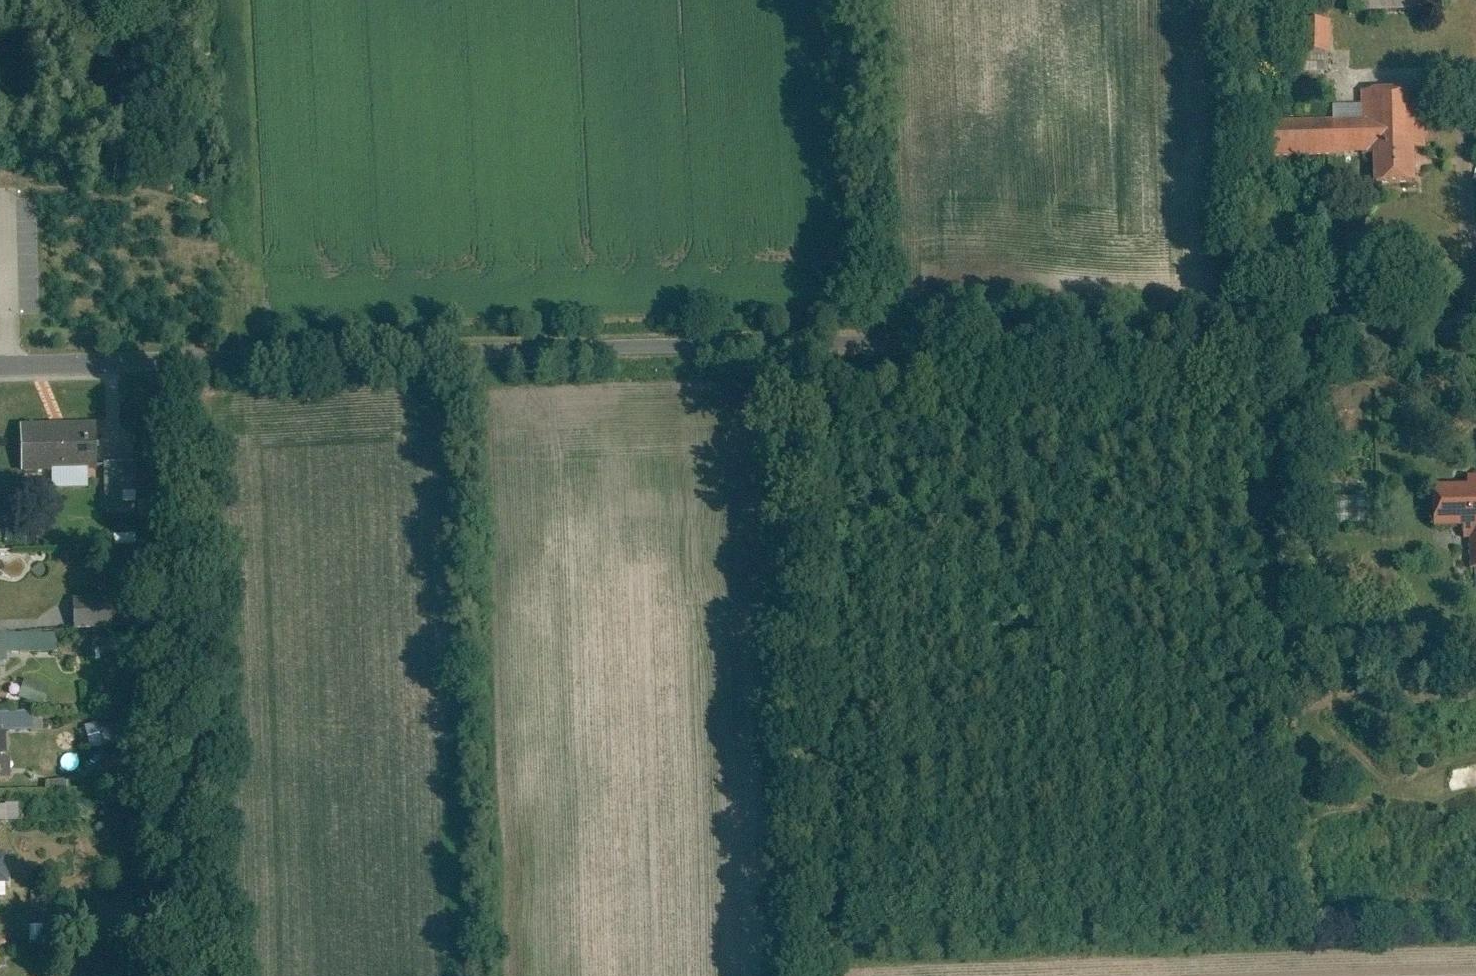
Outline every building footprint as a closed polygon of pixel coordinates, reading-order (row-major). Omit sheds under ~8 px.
[(1356,10),(1453,6),(1453,0),(1355,0),(1356,10)] [(1338,20),(1310,20),(1311,53),(1339,52),(1338,20)] [(1430,87),(1368,89),(1369,119),(1289,122),(1291,155),(1383,152),(1385,185),(1424,184),(1422,147),(1433,146),(1430,87)] [(97,425),(21,427),(22,475),(98,473),(97,425)] [(104,463),(106,503),(137,501),(134,461),(104,463)] [(1471,479),(1471,486),(1440,487),(1442,528),(1464,527),(1464,540),(1469,539),(1470,568),(1475,568),(1475,479),(1471,479)] [(1333,498),(1333,523),(1367,523),(1367,498),(1333,498)] [(75,598),(75,626),(113,627),(113,598),(75,598)] [(10,783),(8,734),(0,734),(0,783),(10,783)] [(16,804),(0,804),(0,823),(16,822),(16,804)] [(9,887),(9,857),(0,857),(0,887),(9,887)]
